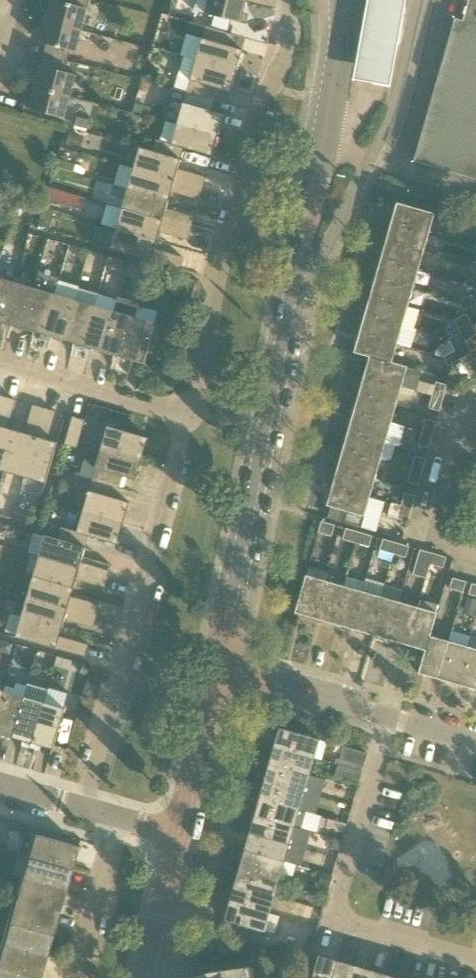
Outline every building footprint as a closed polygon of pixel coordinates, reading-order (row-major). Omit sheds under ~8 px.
[(89,0),(65,0),(64,3),(53,0),(52,0),(49,12),(46,12),(43,14),(41,20),(81,31),(89,0)] [(246,1),(243,0),(209,0),(206,14),(246,24),(248,17),(246,13),(243,13),(246,1)] [(353,79),(389,85),(404,0),(367,0),(353,79)] [(468,0),(471,1),(465,23),(456,20),(416,161),(475,178),(475,0),(468,0)] [(75,52),(81,31),(41,20),(39,26),(42,30),(44,31),(41,43),(47,45),(44,55),(67,61),(70,51),(75,52)] [(196,59),(237,71),(243,50),(230,47),(234,35),(206,27),(203,39),(202,39),(196,59)] [(65,72),(67,61),(44,55),(41,66),(39,65),(35,68),(33,74),(39,76),(36,88),(70,97),(76,75),(65,72)] [(196,59),(187,92),(215,100),(218,89),(231,92),(237,71),(196,59)] [(64,119),(70,97),(36,88),(32,100),(30,99),(26,101),(24,108),(64,119)] [(212,111),(215,100),(187,92),(178,124),(219,136),(225,115),(212,111)] [(77,117),(75,125),(87,129),(90,120),(77,117)] [(157,140),(153,151),(181,159),(184,148),(213,157),(219,136),(178,124),(172,144),(157,140)] [(70,133),(66,144),(80,149),(84,137),(70,133)] [(181,159),(153,151),(140,148),(134,169),(203,188),(206,177),(178,169),(181,159)] [(61,160),(59,167),(75,171),(77,164),(61,160)] [(200,200),(203,188),(134,169),(128,189),(169,200),(171,192),(200,200)] [(166,209),(169,200),(128,189),(122,209),(192,228),(195,217),(166,209)] [(34,213),(37,213),(40,201),(27,197),(24,210),(34,213)] [(430,233),(435,214),(397,203),(392,222),(430,233)] [(117,229),(157,240),(160,232),(188,240),(192,228),(122,209),(110,205),(104,225),(117,229)] [(54,211),(44,208),(43,208),(38,228),(49,230),(54,211)] [(424,252),(430,233),(392,222),(387,241),(424,252)] [(155,249),(157,240),(117,229),(111,250),(151,261),(151,260),(180,269),(183,257),(155,249)] [(419,270),(424,252),(387,241),(381,260),(419,270)] [(381,260),(376,278),(414,289),(419,270),(381,260)] [(470,292),(475,289),(475,277),(465,284),(470,292)] [(0,278),(0,322),(4,323),(16,282),(0,278)] [(408,307),(414,289),(376,278),(371,297),(408,307)] [(36,288),(16,282),(4,323),(24,329),(36,288)] [(24,329),(44,335),(56,294),(36,288),(24,329)] [(44,335),(64,340),(76,299),(56,294),(44,335)] [(465,310),(475,304),(475,302),(472,295),(460,302),(465,311),(465,310)] [(403,326),(408,307),(371,297),(365,315),(403,326)] [(64,340),(84,346),(96,305),(76,299),(64,340)] [(104,352),(116,311),(96,305),(84,346),(104,352)] [(104,352),(124,357),(135,317),(116,311),(104,352)] [(472,322),(467,314),(455,321),(461,332),(466,340),(475,334),(475,329),(472,322)] [(398,344),(403,326),(365,315),(360,334),(398,344)] [(135,317),(124,357),(142,363),(142,364),(144,364),(156,323),(135,317)] [(473,352),(466,340),(461,332),(449,339),(456,351),(456,350),(461,358),(473,352)] [(392,363),(393,362),(398,344),(360,334),(355,353),(370,357),(392,363)] [(449,366),(461,358),(456,350),(456,351),(444,357),(449,366)] [(407,367),(393,362),(392,363),(370,357),(365,375),(402,386),(407,367)] [(396,404),(402,386),(365,375),(359,394),(396,404)] [(444,398),(447,385),(437,382),(433,395),(444,398)] [(391,423),(396,404),(359,394),(354,412),(391,423)] [(440,411),(444,398),(433,395),(430,408),(440,411)] [(16,431),(8,429),(16,400),(5,397),(0,413),(0,470),(5,472),(16,431)] [(25,478),(45,408),(33,405),(25,434),(16,431),(5,472),(25,478)] [(46,484),(57,443),(48,440),(56,411),(45,408),(25,478),(46,484)] [(386,441),(391,423),(354,412),(349,431),(386,441)] [(85,420),(84,419),(73,416),(65,444),(78,448),(85,420)] [(433,435),(437,422),(427,419),(423,432),(433,435)] [(401,445),(405,424),(395,422),(391,443),(401,445)] [(149,438),(138,435),(108,426),(102,446),(143,459),(149,438)] [(381,460),(386,441),(349,431),(344,449),(381,460)] [(430,447),(433,435),(423,432),(419,444),(430,447)] [(137,480),(143,459),(102,446),(92,479),(121,488),(124,476),(137,480)] [(375,479),(381,460),(344,449),(338,468),(375,479)] [(422,472),(426,459),(416,456),(412,469),(422,472)] [(370,497),(375,479),(338,468),(333,486),(370,497)] [(419,484),(422,472),(412,469),(409,481),(419,484)] [(118,499),(121,488),(92,479),(83,511),(124,523),(130,502),(118,499)] [(366,512),(370,497),(333,486),(327,506),(339,509),(336,520),(371,530),(375,514),(366,512)] [(412,509),(416,495),(405,492),(402,506),(412,509)] [(408,521),(412,509),(402,506),(398,518),(408,521)] [(118,544),(124,523),(83,511),(77,531),(61,527),(58,539),(86,547),(89,536),(118,544)] [(322,521),(319,532),(332,536),(335,525),(322,521)] [(357,543),(360,532),(347,529),(344,539),(357,543)] [(369,546),(373,536),(360,532),(357,543),(354,554),(365,557),(369,546)] [(86,547),(58,539),(45,535),(39,556),(108,576),(112,564),(83,556),(86,547)] [(394,553),(397,543),(384,539),(381,550),(394,553)] [(407,557),(410,547),(397,543),(394,553),(407,557)] [(429,571),(434,554),(422,550),(414,574),(426,578),(429,571)] [(444,567),(447,557),(434,554),(429,571),(439,574),(441,567),(444,567)] [(105,587),(108,576),(39,556),(33,576),(74,588),(76,579),(105,587)] [(315,618),(326,581),(306,575),(296,613),(315,618)] [(71,596),(74,588),(33,576),(27,596),(97,616),(100,605),(71,596)] [(463,592),(466,582),(453,578),(451,588),(463,592)] [(333,624),(344,586),(326,581),(315,618),(333,624)] [(352,629),(363,591),(344,586),(333,624),(352,629)] [(371,634),(381,597),(363,591),(352,629),(371,634)] [(94,628),(97,616),(27,596),(21,616),(62,628),(65,619),(94,628)] [(389,640),(400,602),(381,597),(371,634),(389,640)] [(475,616),(475,612),(475,600),(467,597),(463,613),(475,616)] [(408,645),(419,608),(400,602),(389,640),(408,645)] [(430,636),(431,636),(437,613),(419,608),(408,645),(426,650),(430,636)] [(60,636),(62,628),(21,616),(15,637),(57,649),(57,648),(85,656),(89,644),(60,636)] [(449,641),(431,636),(430,636),(426,650),(419,673),(438,679),(449,641)] [(438,679),(457,684),(468,647),(449,641),(438,679)] [(468,647),(457,684),(475,690),(475,687),(475,649),(468,647)] [(22,695),(4,690),(0,703),(0,733),(11,736),(22,695)] [(31,742),(42,701),(22,695),(11,736),(31,742)] [(65,708),(42,701),(31,742),(51,748),(51,749),(53,749),(65,708)] [(320,740),(321,739),(280,728),(275,746),(315,758),(321,760),(326,742),(320,740)] [(321,760),(315,758),(275,746),(270,763),(310,775),(315,758),(321,760)] [(364,766),(368,754),(345,746),(341,759),(364,766)] [(305,792),(310,775),(270,763),(265,780),(305,792)] [(362,772),(340,765),(336,778),(359,784),(362,772)] [(300,810),(305,792),(265,780),(260,798),(300,810)] [(300,812),(300,810),(260,798),(255,815),(296,827),(301,828),(306,814),(300,812)] [(290,844),(296,827),(255,815),(250,833),(290,844)] [(348,825),(328,819),(326,826),(346,832),(348,825)] [(20,854),(31,857),(74,869),(80,848),(81,847),(38,834),(37,836),(26,832),(20,854)] [(286,862),(286,861),(290,844),(250,833),(245,850),(286,862)] [(245,850),(240,867),(281,879),(284,880),(290,862),(286,861),(286,862),(245,850)] [(31,857),(25,879),(67,891),(74,869),(31,857)] [(276,896),(281,879),(240,867),(235,885),(276,896)] [(25,879),(19,901),(61,913),(67,891),(25,879)] [(271,913),(276,896),(235,885),(230,902),(271,913)] [(19,901),(12,923),(55,935),(61,913),(19,901)] [(265,932),(271,913),(230,902),(225,920),(265,932)] [(12,923),(6,945),(48,957),(55,935),(12,923)] [(0,965),(0,968),(34,977),(42,977),(48,957),(6,945),(0,965)] [(336,960),(319,955),(313,977),(331,977),(336,960)] [(353,965),(336,960),(331,977),(350,977),(353,965)] [(371,970),(353,965),(350,977),(368,977),(371,970)] [(246,968),(247,968),(247,966),(197,974),(197,977),(247,977),(246,968)] [(0,968),(0,977),(34,977),(0,968)]
